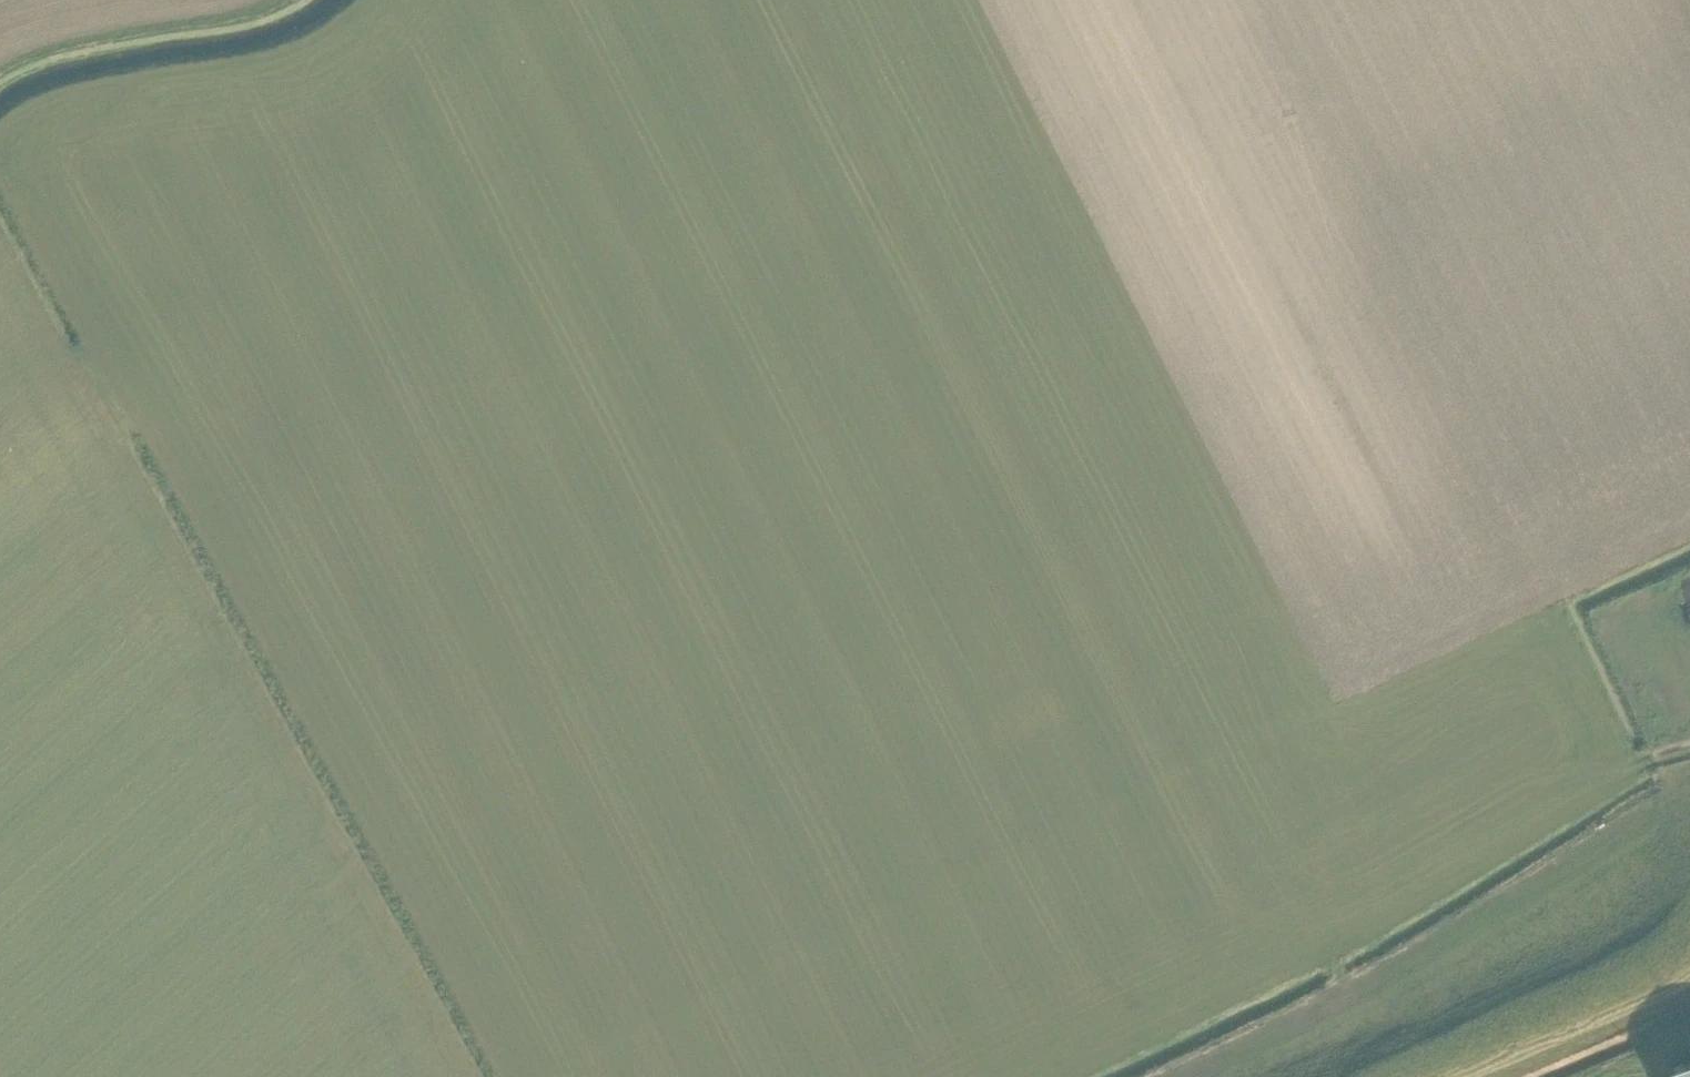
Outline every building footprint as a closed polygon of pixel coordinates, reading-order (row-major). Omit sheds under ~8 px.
[(1671,1068),(1676,1076),(1689,1076),(1689,1060),(1671,1068)]
